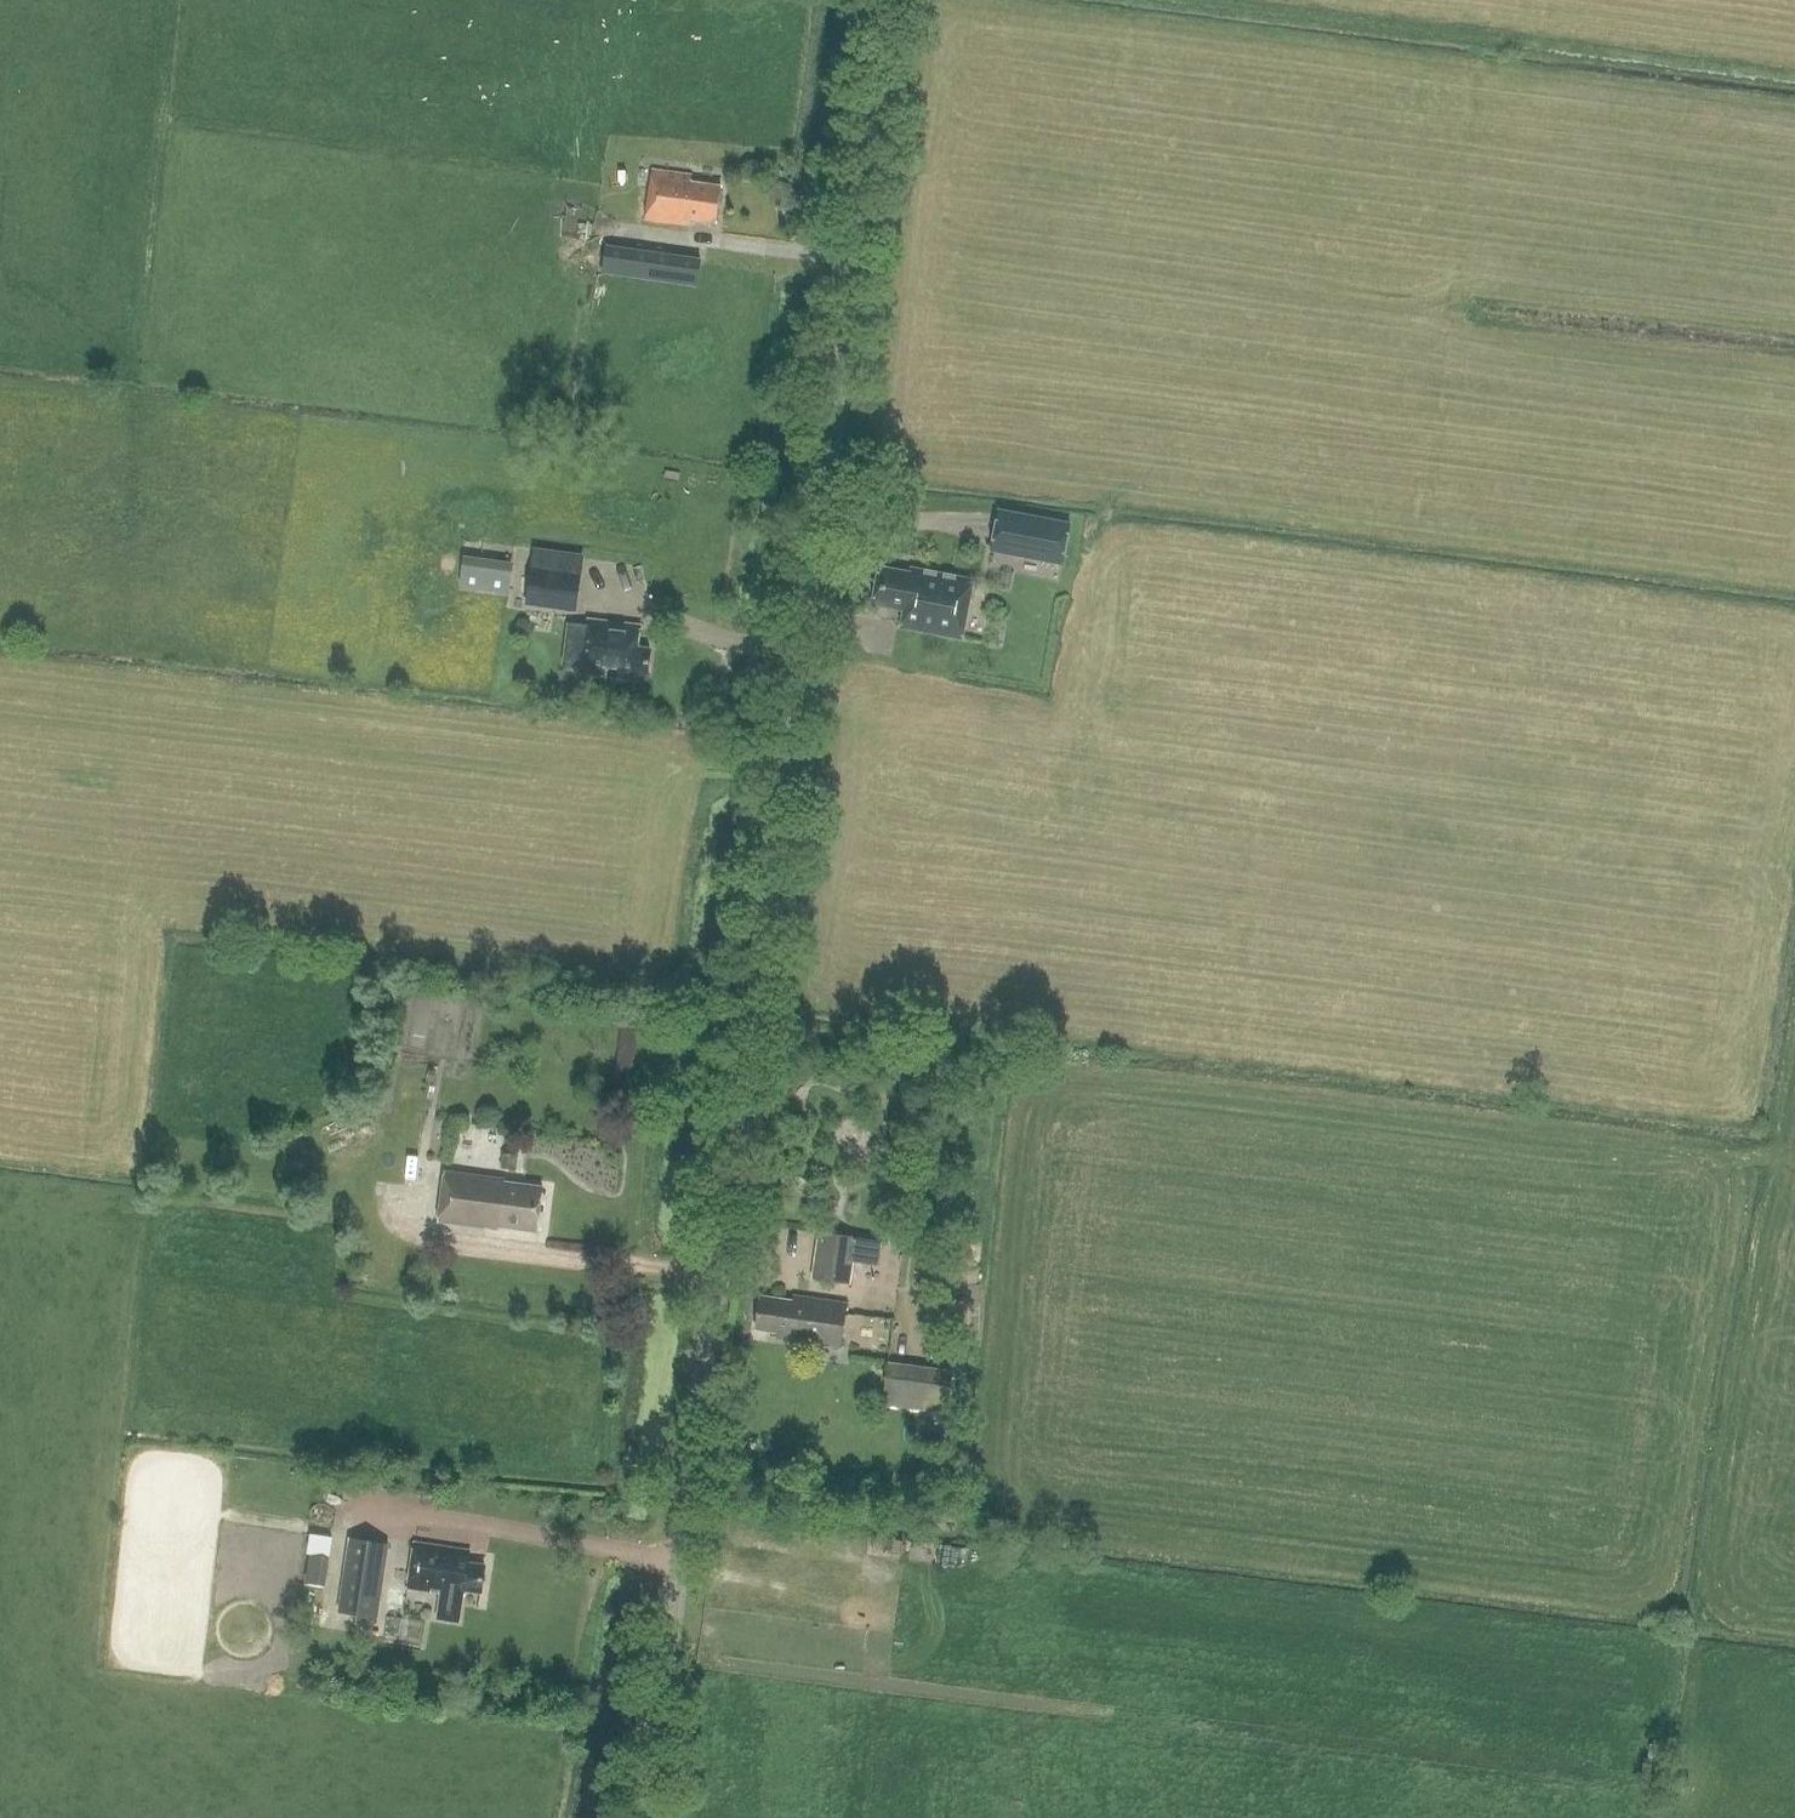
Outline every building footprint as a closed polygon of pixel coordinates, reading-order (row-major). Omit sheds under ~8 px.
[(718,224),(723,187),(692,183),(693,177),(654,172),(648,221),(691,226),(691,220),(718,224)] [(605,248),(602,275),(634,279),(637,252),(605,248)] [(701,260),(669,256),(666,283),(698,287),(701,260)] [(1070,524),(999,510),(991,551),(1062,565),(1070,524)] [(471,584),(522,593),(528,561),(477,552),(471,584)] [(577,613),(583,573),(532,566),(526,606),(577,613)] [(912,573),(880,567),(873,606),(904,612),(901,629),(964,641),(975,581),(913,569),(912,573)] [(592,622),(585,674),(636,680),(636,673),(649,674),(652,651),(640,649),(642,628),(592,622)] [(516,1155),(504,1154),(502,1169),(515,1170),(516,1155)] [(539,1233),(545,1188),(506,1183),(507,1180),(447,1173),(440,1223),(500,1230),(501,1228),(539,1233)] [(856,1238),(819,1233),(812,1279),(849,1284),(852,1265),(876,1268),(879,1246),(855,1243),(856,1238)] [(847,1304),(794,1297),(793,1302),(761,1297),(756,1330),(778,1333),(777,1338),(841,1347),(847,1304)] [(953,1376),(888,1367),(883,1402),(948,1412),(953,1376)] [(330,1557),(333,1538),(314,1535),(311,1554),(330,1557)] [(378,1619),(390,1543),(350,1537),(339,1613),(378,1619)] [(481,1593),(486,1566),(470,1564),(472,1552),(417,1543),(410,1589),(432,1592),(432,1588),(442,1590),(438,1617),(459,1620),(464,1591),(481,1593)]
